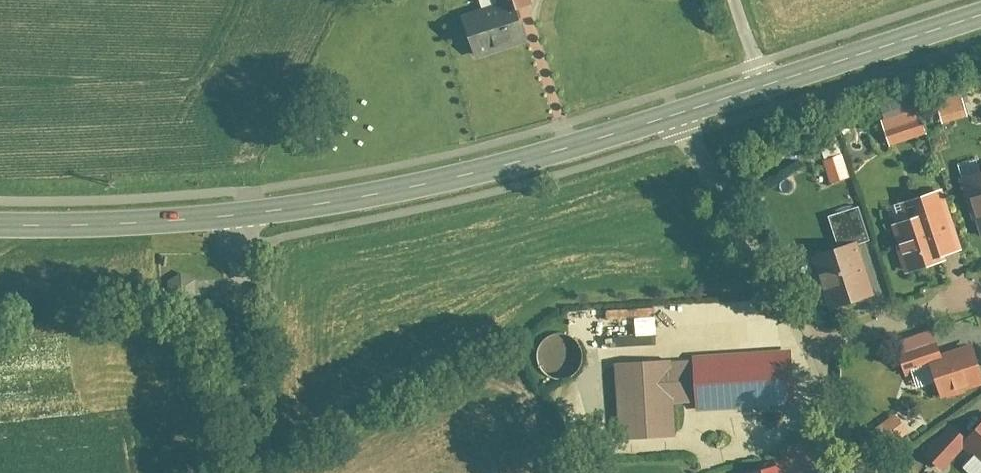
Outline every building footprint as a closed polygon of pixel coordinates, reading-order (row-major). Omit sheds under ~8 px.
[(531,30),(521,0),(462,0),(447,5),(462,53),(531,30)] [(968,206),(980,249),(980,202),(968,206)] [(930,222),(943,259),(959,254),(946,217),(930,222)] [(867,234),(839,243),(849,275),(877,265),(867,234)] [(917,293),(950,282),(935,238),(902,249),(917,293)] [(878,318),(863,270),(824,283),(840,331),(878,318)] [(199,280),(186,271),(172,279),(173,294),(187,302),(200,293),(199,280)] [(915,390),(948,379),(942,362),(909,373),(915,390)] [(942,382),(952,417),(980,409),(980,373),(980,371),(942,382)] [(685,384),(632,387),(636,463),(687,460),(685,419),(709,417),(709,432),(815,426),(813,388),(800,389),(799,377),(708,382),(709,398),(685,399),(685,384)] [(959,446),(936,472),(958,472),(972,457),(959,446)]
